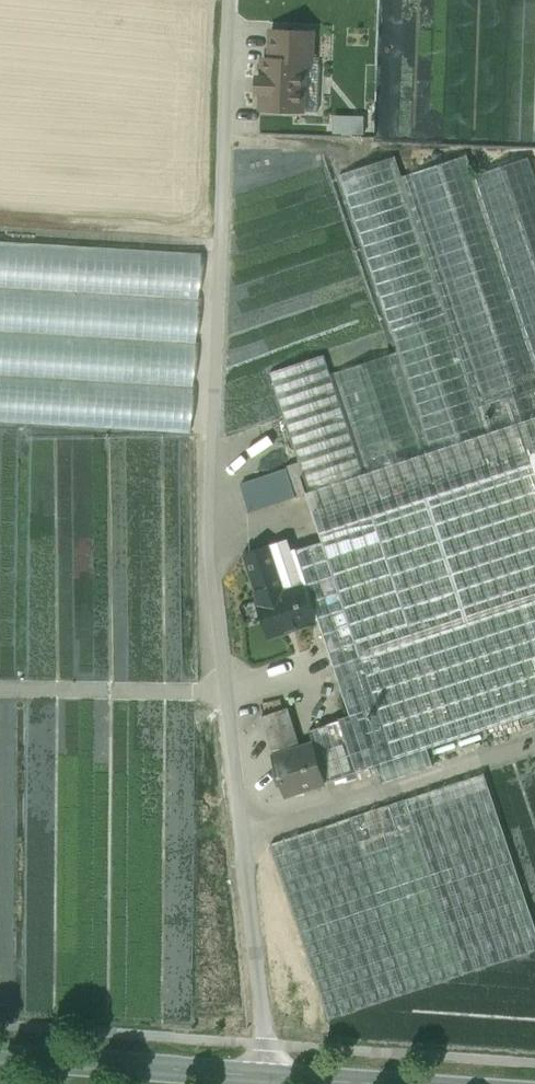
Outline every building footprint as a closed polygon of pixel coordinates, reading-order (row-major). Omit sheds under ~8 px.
[(312,33),(271,31),(270,59),(304,61),(303,63),(311,63),(312,33)] [(380,73),(418,74),(419,37),(406,37),(406,34),(378,34),(375,131),(378,131),(380,73)] [(270,59),(264,59),(263,79),(257,78),(257,92),(262,93),(261,110),(301,112),(303,63),(304,61),(270,59)] [(329,113),(328,131),(359,132),(359,114),(329,113)] [(528,157),(472,176),(466,155),(409,174),(489,414),(485,415),(486,420),(491,418),(495,431),(534,417),(534,177),(528,157)] [(487,433),(394,157),(338,174),(430,452),(487,433)] [(188,435),(201,256),(0,243),(0,423),(188,435)] [(388,352),(334,370),(368,473),(422,455),(388,352)] [(324,355),(268,373),(308,493),(364,474),(324,355)] [(306,493),(360,658),(333,667),(349,716),(338,719),(345,738),(356,735),(366,768),(534,712),(534,470),(530,455),(534,454),(534,417),(495,431),(487,433),(430,452),(422,455),(368,473),(364,474),(308,493),(306,493)] [(286,469),(240,485),(249,512),(295,497),(286,469)] [(285,540),(242,554),(258,601),(303,586),(287,541),(285,540)] [(258,601),(256,602),(268,637),(314,621),(303,586),(258,601)] [(289,709),(262,718),(275,757),(302,748),(289,709)] [(275,757),(271,758),(282,795),(327,781),(316,744),(302,748),(275,757)] [(403,799),(461,974),(534,949),(534,934),(482,774),(403,799)] [(403,799),(271,843),(328,1017),(461,974),(403,799)]
